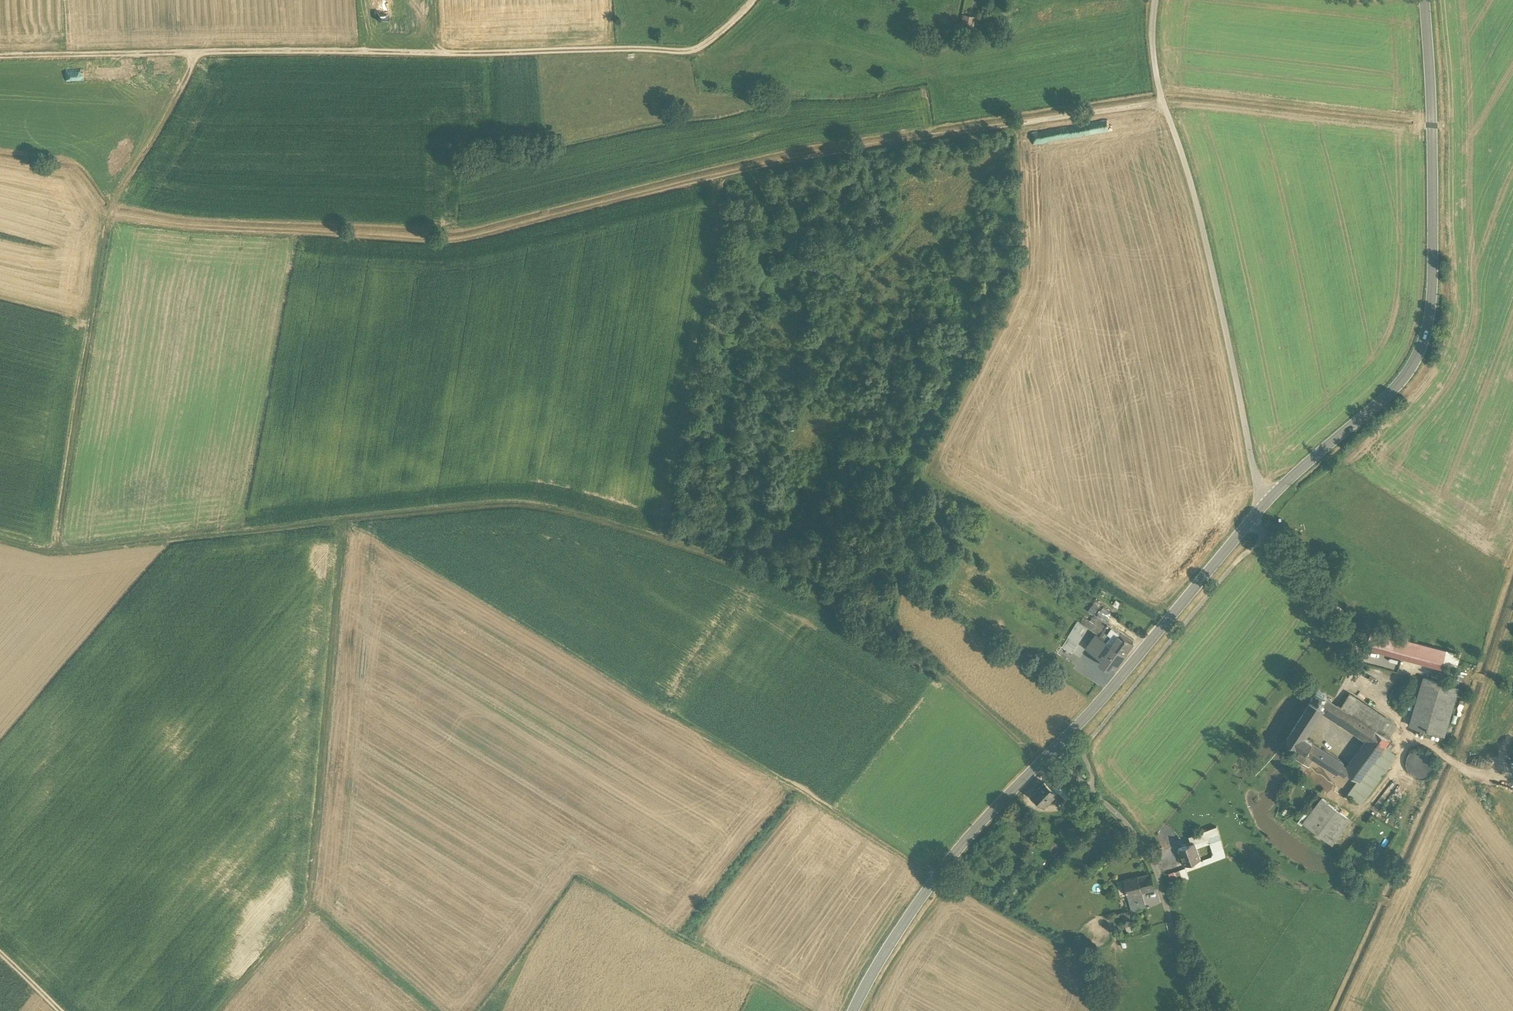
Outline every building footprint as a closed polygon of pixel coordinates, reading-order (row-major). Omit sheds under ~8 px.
[(378,20),(389,19),(388,0),(377,0),(378,20)] [(972,15),(964,13),(962,23),(970,24),(972,15)] [(1089,621),(1083,617),(1080,622),(1085,625),(1090,629),(1098,618),(1094,615),(1089,621)] [(1098,618),(1090,629),(1097,634),(1100,636),(1107,624),(1098,618)] [(1107,624),(1100,636),(1111,643),(1119,632),(1107,624)] [(1447,651),(1371,630),(1366,648),(1442,668),(1443,663),(1447,651)] [(1081,637),(1071,631),(1068,636),(1068,637),(1078,643),(1081,637)] [(1119,632),(1111,643),(1125,653),(1133,641),(1119,632)] [(1100,636),(1097,634),(1087,648),(1102,659),(1100,663),(1109,669),(1112,665),(1115,667),(1125,653),(1111,643),(1100,636)] [(1068,637),(1062,647),(1072,653),(1078,643),(1068,637)] [(1459,654),(1447,651),(1443,663),(1456,667),(1459,654)] [(1458,688),(1424,678),(1410,726),(1444,736),(1458,688)] [(1312,700),(1286,741),(1306,754),(1307,752),(1309,749),(1313,743),(1303,737),(1322,708),(1326,711),(1332,701),(1326,698),(1327,696),(1317,689),(1310,699),(1312,700)] [(1345,710),(1352,714),(1362,721),(1364,722),(1380,733),(1389,720),(1372,709),(1360,702),(1349,694),(1341,707),(1345,710)] [(1341,707),(1332,701),(1326,711),(1368,738),(1368,741),(1350,766),(1349,766),(1346,772),(1358,780),(1348,794),(1361,803),(1397,755),(1384,746),(1389,739),(1380,733),(1364,722),(1362,721),(1352,714),(1345,710),(1341,707)] [(1349,766),(1313,743),(1309,749),(1343,770),(1346,772),(1349,766)] [(1435,769),(1436,763),(1435,758),(1431,753),(1426,750),(1421,749),(1415,750),(1410,753),(1407,758),(1406,764),(1407,769),(1410,774),(1415,777),(1421,778),(1427,777),(1432,774),(1435,769)] [(1066,783),(1056,775),(1048,785),(1056,792),(1057,791),(1066,783)] [(1045,782),(1033,794),(1044,805),(1056,792),(1048,785),(1045,782)] [(1075,789),(1066,782),(1066,783),(1057,791),(1066,799),(1075,789)] [(1320,796),(1303,821),(1332,841),(1349,817),(1320,796)] [(1217,828),(1190,838),(1192,844),(1194,843),(1195,845),(1199,843),(1198,842),(1209,837),(1210,843),(1212,851),(1212,858),(1201,862),(1201,860),(1185,866),(1187,871),(1225,858),(1217,828)] [(1192,844),(1178,849),(1185,866),(1201,860),(1195,845),(1194,843),(1192,844)] [(1185,869),(1180,871),(1182,879),(1183,881),(1189,879),(1185,869)] [(1177,881),(1175,873),(1169,874),(1173,883),(1178,882),(1177,881)] [(1151,874),(1124,881),(1130,905),(1144,902),(1142,893),(1155,890),(1151,874)] [(1144,902),(1130,905),(1131,911),(1145,907),(1144,902)] [(1115,915),(1118,928),(1133,924),(1130,911),(1115,915)]
